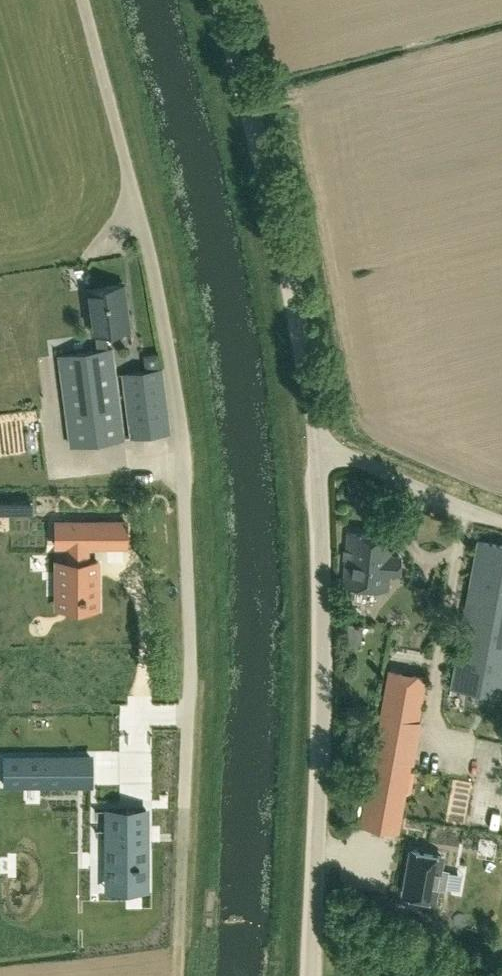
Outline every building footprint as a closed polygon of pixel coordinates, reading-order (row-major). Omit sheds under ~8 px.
[(131,330),(125,284),(87,289),(93,335),(96,335),(98,350),(58,356),(70,446),(125,439),(113,348),(109,349),(106,333),(131,330)] [(171,433),(162,368),(122,373),(131,438),(171,433)] [(55,522),(55,545),(67,545),(87,545),(92,545),(92,522),(55,522)] [(126,522),(92,522),(92,545),(126,545),(126,522)] [(388,588),(388,587),(387,587),(388,576),(401,578),(403,556),(391,554),(392,537),(349,533),(344,582),(343,584),(388,588)] [(479,540),(451,687),(501,697),(501,544),(479,540)] [(67,561),(67,608),(97,608),(97,560),(87,560),(87,545),(67,545),(67,561)] [(362,626),(346,623),(343,644),(359,646),(362,626)] [(389,668),(360,825),(398,832),(427,674),(389,668)] [(3,756),(3,784),(66,783),(67,756),(3,756)] [(90,756),(67,756),(66,783),(90,784),(90,756)] [(79,787),(88,814),(96,811),(87,784),(79,787)] [(110,808),(110,843),(116,843),(116,880),(146,881),(146,808),(110,808)] [(411,850),(403,893),(433,899),(436,886),(444,887),(447,870),(439,868),(442,856),(411,850)]
